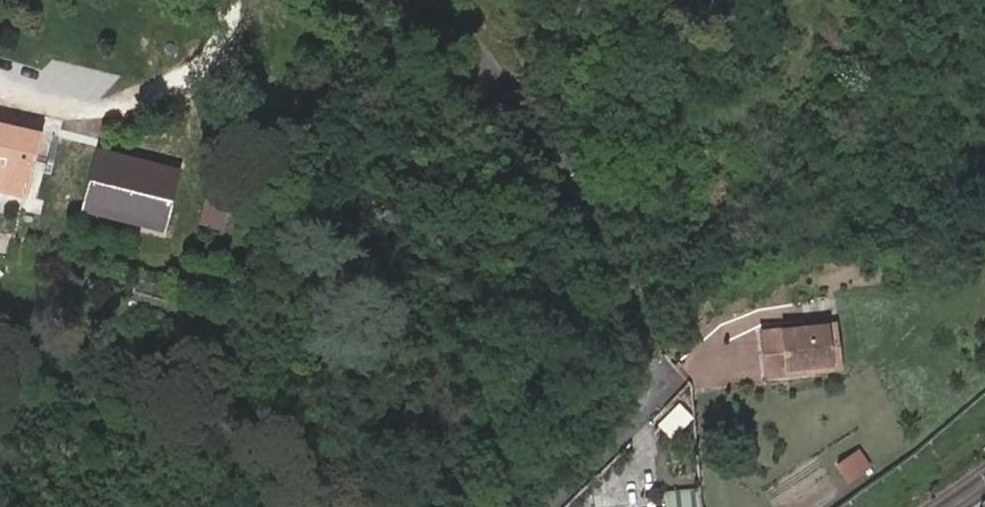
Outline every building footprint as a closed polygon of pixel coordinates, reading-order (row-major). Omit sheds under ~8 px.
[(27,190),(42,128),(0,118),(0,184),(27,190)] [(231,188),(206,182),(196,224),(221,230),(231,188)] [(11,251),(17,231),(0,227),(0,248),(11,251)] [(204,285),(140,267),(135,285),(193,300),(195,293),(201,294),(204,285)] [(835,323),(826,324),(830,363),(787,367),(787,372),(839,367),(835,323)] [(826,324),(762,330),(766,374),(787,372),(787,367),(830,363),(826,324)] [(848,456),(834,465),(844,481),(859,472),(848,456)] [(851,492),(870,479),(863,468),(859,472),(844,481),(851,492)]
